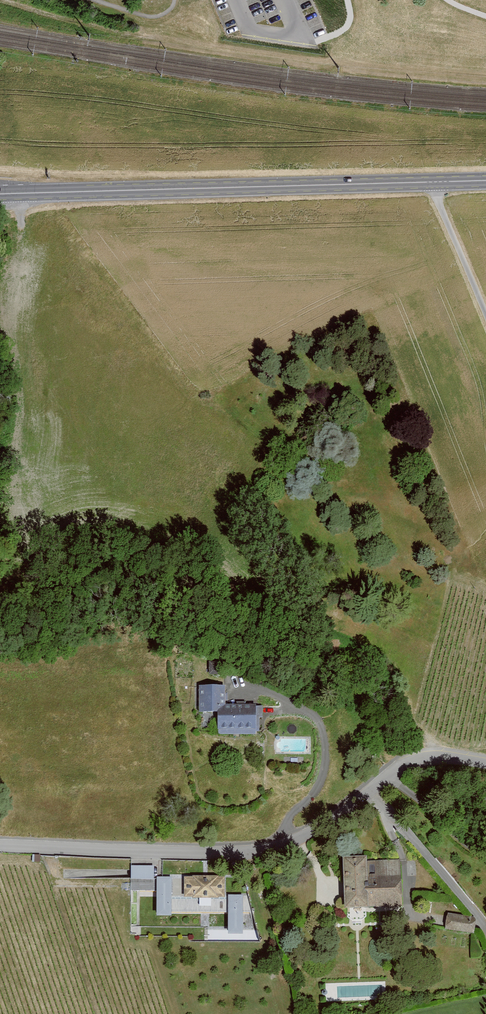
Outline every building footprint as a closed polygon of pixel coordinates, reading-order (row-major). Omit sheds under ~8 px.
[(223,686),(197,686),(197,711),(215,711),(216,735),(254,735),(254,704),(223,704),(223,686)] [(400,905),(398,859),(364,860),(364,854),(341,855),(342,907),(400,905)] [(152,866),(129,865),(128,879),(152,879),(152,866)] [(222,876),(182,876),(182,896),(222,896),(222,876)] [(169,877),(154,877),(154,916),(169,916),(169,877)] [(240,894),(226,894),(225,932),(239,932),(240,894)] [(474,916),(445,912),(443,929),(472,933),(474,916)] [(458,1010),(457,1001),(439,1004),(441,1013),(458,1010)]
